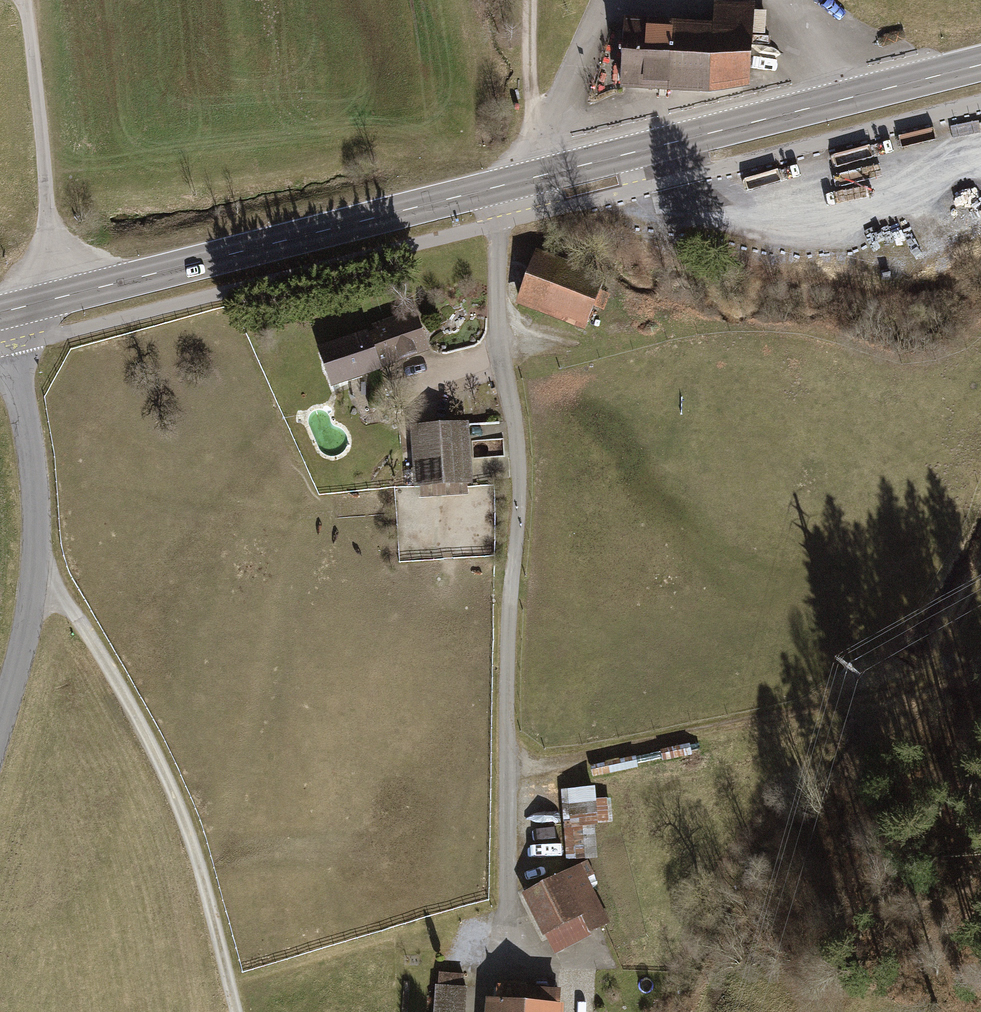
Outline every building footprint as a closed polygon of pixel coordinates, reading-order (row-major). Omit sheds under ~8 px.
[(713,26),(627,20),(622,88),(710,93),(749,87),(754,7),(714,4),(713,26)] [(539,251),(517,304),(587,333),(609,280),(539,251)] [(373,332),(316,351),(330,391),(384,373),(383,370),(429,354),(415,311),(371,326),(373,332)] [(473,480),(468,421),(411,426),(416,484),(420,484),(421,488),(422,499),(470,495),(469,486),(469,480),(473,480)] [(592,785),(560,789),(564,825),(597,822),(592,785)] [(580,864),(522,893),(553,956),(611,926),(580,864)] [(564,1003),(557,1003),(558,989),(501,984),(500,998),(487,997),(486,1011),(563,1011),(564,1003)] [(435,986),(434,1011),(463,1011),(465,987),(435,986)]
